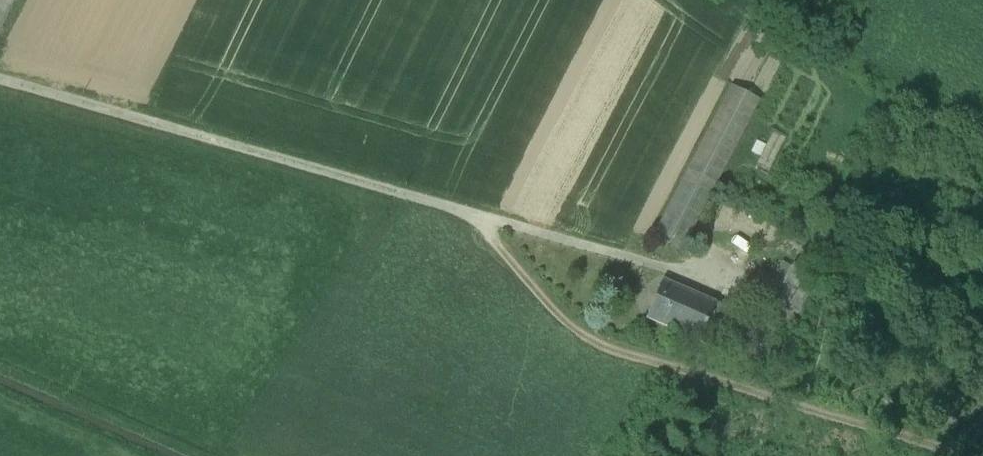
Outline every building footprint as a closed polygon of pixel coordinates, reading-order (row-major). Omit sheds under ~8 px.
[(731,86),(654,233),(684,249),(716,186),(761,102),(731,86)] [(820,284),(793,267),(767,310),(793,325),(795,326),(820,284)] [(662,282),(646,320),(686,337),(693,321),(683,316),(684,312),(672,307),(680,289),(662,282)] [(715,305),(680,289),(672,307),(684,312),(683,316),(693,321),(686,337),(699,343),(715,305)] [(757,323),(715,305),(699,343),(749,364),(764,329),(765,326),(757,323)]
